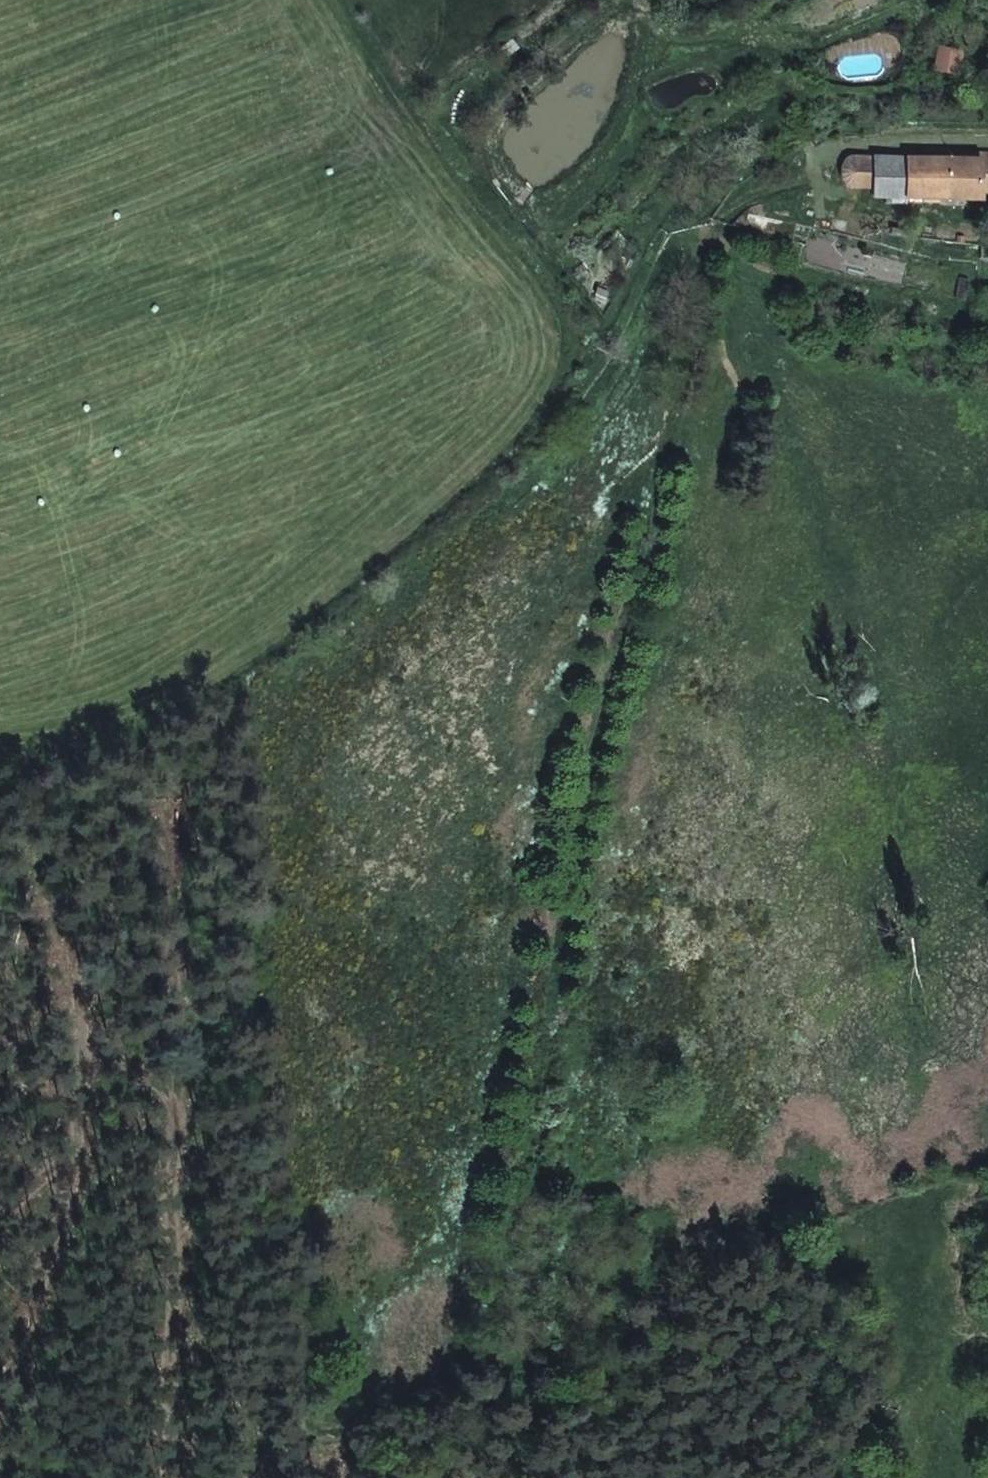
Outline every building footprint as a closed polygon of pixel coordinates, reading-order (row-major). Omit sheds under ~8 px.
[(875,184),(877,153),(851,153),(847,153),(842,155),(840,157),(838,160),(836,165),(836,168),(837,172),(839,176),(841,178),(846,180),(849,180),(850,184),(875,184)] [(987,193),(987,159),(877,153),(875,184),(874,194),(979,198),(980,192),(987,193)]
